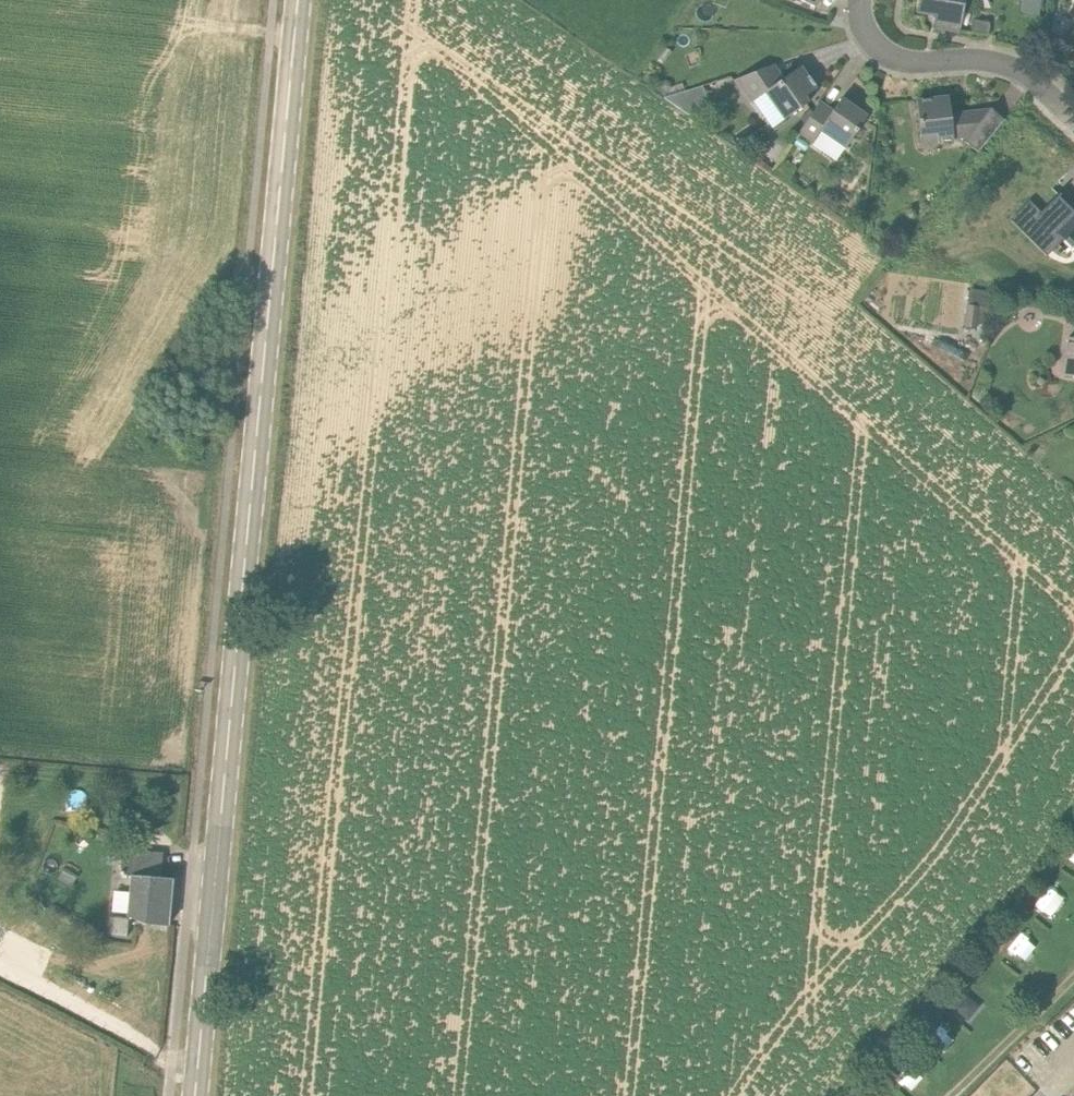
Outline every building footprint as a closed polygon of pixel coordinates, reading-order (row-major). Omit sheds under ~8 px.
[(963,0),(920,0),(918,11),(936,14),(934,26),(958,30),(963,0)] [(988,35),(990,23),(974,21),(972,32),(988,35)] [(800,67),(790,74),(783,79),(773,65),(734,80),(750,103),(766,92),(785,119),(808,103),(804,97),(816,89),(800,67)] [(661,90),(665,92),(669,91),(671,87),(669,82),(665,80),(661,82),(659,86),(661,90)] [(964,141),(978,152),(1004,119),(991,108),(990,109),(951,114),(949,96),(916,100),(920,136),(937,135),(937,142),(954,140),(953,138),(968,137),(964,141)] [(820,131),(845,148),(868,116),(841,98),(833,110),(820,101),(798,133),(812,143),(820,131)] [(1056,194),(1027,222),(1053,250),(1065,239),(1066,239),(1064,241),(1070,247),(1072,245),(1073,247),(1073,213),(1056,194)] [(991,293),(970,290),(964,328),(976,330),(977,325),(986,326),(991,293)] [(1063,375),(1073,377),(1073,338),(1069,337),(1063,375)] [(131,918),(145,924),(167,926),(172,878),(161,878),(163,854),(123,850),(121,874),(133,875),(129,917),(129,918),(131,919),(131,918)] [(58,880),(72,887),(76,877),(62,871),(58,880)] [(111,936),(127,937),(129,919),(113,917),(111,936)] [(1039,960),(1045,949),(1029,939),(1022,951),(1039,960)] [(966,988),(952,1003),(971,1019),(984,1005),(966,988)]
